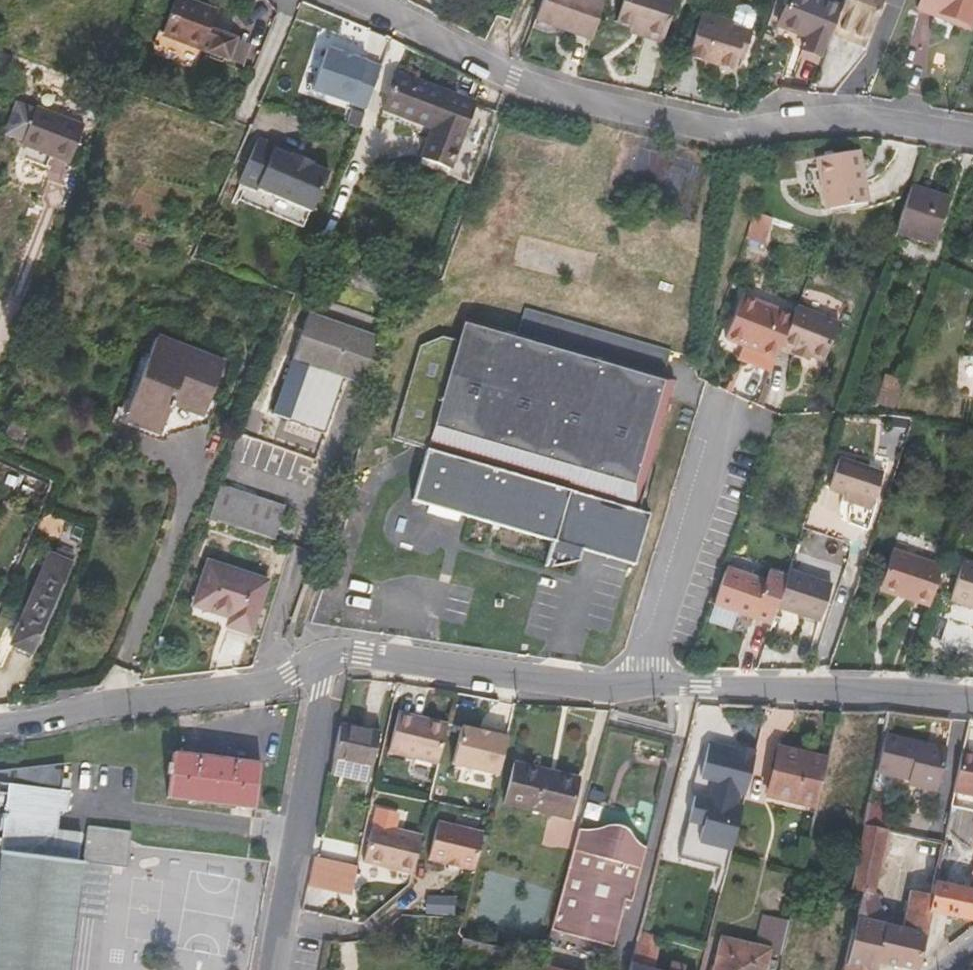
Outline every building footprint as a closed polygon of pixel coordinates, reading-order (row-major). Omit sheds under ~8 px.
[(188,0),(174,0),(162,30),(161,34),(199,50),(225,60),(234,38),(215,30),(213,32),(208,29),(214,14),(205,10),(206,7),(188,0)] [(602,1),(598,0),(541,0),(534,19),(590,40),(602,1)] [(675,0),(622,0),(615,22),(643,30),(641,37),(662,43),(675,0)] [(800,48),(801,48),(820,56),(829,33),(832,27),(839,9),(817,0),(786,0),(777,24),(805,35),(800,48)] [(867,41),(884,0),(843,0),(839,9),(832,27),(867,41)] [(935,10),(956,18),(962,0),(920,0),(917,8),(933,14),(935,10)] [(972,11),(972,0),(962,0),(956,18),(968,23),(972,11)] [(729,25),(748,31),(754,12),(752,7),(746,4),(740,3),(735,6),(730,22),(729,25)] [(729,25),(730,22),(701,14),(688,56),(731,69),(738,47),(744,48),(749,32),(748,31),(729,25)] [(829,33),(865,47),(867,41),(832,27),(829,33)] [(153,52),(193,68),(199,50),(161,34),(162,30),(157,28),(152,41),(153,52)] [(239,65),(247,43),(234,38),(225,60),(239,65)] [(818,62),(820,56),(801,48),(799,54),(818,62)] [(365,113),(379,70),(327,51),(311,93),(365,113)] [(432,128),(421,155),(425,157),(449,93),(397,73),(383,109),(432,128)] [(445,165),(443,176),(468,184),(494,114),(471,105),(472,101),(449,93),(425,157),(445,165)] [(23,140),(21,144),(69,162),(83,124),(36,106),(33,113),(17,107),(6,134),(23,140)] [(272,151),(273,148),(255,140),(236,185),(254,193),(255,191),(309,214),(326,174),(309,167),(310,164),(289,155),(288,158),(272,151)] [(866,202),(858,152),(816,159),(820,182),(824,182),(829,209),(866,202)] [(933,245),(949,199),(912,186),(896,232),(933,245)] [(748,237),(765,242),(773,216),(756,211),(748,237)] [(744,294),(727,337),(776,357),(781,344),(793,314),(744,294)] [(642,513),(630,509),(674,377),(662,373),(670,348),(525,301),(518,326),(467,309),(459,332),(442,327),(419,336),(389,430),(423,441),(407,492),(424,497),(422,504),(452,514),(454,507),(545,537),(537,561),(542,563),(540,568),(568,564),(574,546),(625,564),(642,513)] [(823,360),(840,321),(797,304),(793,314),(781,344),(823,360)] [(308,314),(273,414),(323,432),(343,377),(358,382),(374,337),(308,314)] [(156,337),(125,419),(160,434),(172,404),(203,415),(223,363),(156,337)] [(880,400),(886,382),(900,387),(902,381),(883,375),(873,403),(892,410),(894,405),(880,400)] [(900,387),(886,382),(880,400),(894,405),(900,387)] [(27,425),(11,418),(5,434),(21,440),(27,425)] [(838,459),(828,488),(843,493),(872,503),(882,474),(838,459)] [(273,538),(283,508),(220,487),(210,516),(273,538)] [(841,499),(871,508),(872,503),(843,493),(841,499)] [(893,549),(879,588),(929,605),(942,566),(893,549)] [(50,553),(12,643),(32,652),(72,563),(71,562),(50,553)] [(962,559),(949,599),(972,607),(972,563),(962,559)] [(250,631),(266,582),(208,563),(193,606),(228,617),(227,624),(250,631)] [(780,593),(785,576),(768,570),(764,581),(726,567),(713,603),(770,622),(775,606),(780,593)] [(785,576),(780,593),(775,606),(819,620),(830,585),(787,571),(785,576)] [(438,766),(447,727),(398,716),(389,755),(438,766)] [(378,733),(339,725),(332,759),(371,767),(378,733)] [(491,729),(490,733),(461,726),(452,763),(497,775),(508,734),(491,729)] [(883,735),(875,771),(910,780),(915,782),(915,787),(937,793),(946,749),(883,735)] [(679,857),(725,868),(755,750),(735,745),(734,749),(708,743),(688,821),(703,825),(699,842),(684,838),(679,857)] [(778,747),(767,794),(815,806),(826,758),(778,747)] [(963,751),(954,793),(972,796),(972,753),(963,751)] [(256,787),(259,764),(173,752),(168,796),(253,808),(256,787)] [(332,759),(329,773),(367,782),(371,767),(332,759)] [(78,916),(84,861),(77,861),(79,846),(54,843),(56,831),(58,810),(66,811),(69,792),(61,791),(62,779),(64,763),(2,770),(0,770),(0,865),(0,866),(0,969),(71,969),(78,916)] [(569,819),(578,780),(512,764),(503,803),(569,819)] [(61,791),(69,792),(70,780),(62,779),(61,791)] [(889,824),(892,808),(868,802),(849,890),(859,892),(873,895),(882,850),(889,824)] [(584,823),(580,822),(553,923),(615,940),(628,892),(635,894),(649,841),(644,840),(641,837),(638,835),(636,833),(633,829),(630,826),(627,823),(623,821),(619,819),(614,818),(610,818),(605,818),(601,819),(597,821),(592,822),(588,823),(584,823)] [(688,821),(684,838),(699,842),(703,825),(688,821)] [(482,835),(437,824),(428,861),(473,872),(482,835)] [(131,831),(89,825),(84,861),(109,865),(126,867),(131,831)] [(414,875),(422,837),(373,827),(365,865),(414,875)] [(80,834),(56,831),(54,843),(79,846),(80,834)] [(307,887),(349,896),(355,866),(313,858),(307,887)] [(101,919),(109,865),(84,861),(78,916),(101,919)] [(936,885),(934,895),(931,911),(972,920),(972,877),(970,892),(936,885)] [(884,924),(854,917),(843,969),(877,969),(878,964),(906,969),(919,969),(931,911),(934,895),(909,890),(901,928),(884,924)] [(884,924),(873,895),(859,892),(854,917),(884,924)] [(429,917),(454,919),(455,902),(430,901),(429,917)] [(767,952),(780,955),(788,921),(761,915),(754,945),(721,938),(713,969),(763,969),(767,952)] [(458,952),(457,954),(500,965),(505,948),(495,946),(461,938),(458,952)] [(652,968),(658,947),(636,940),(630,963),(652,968)] [(591,969),(607,969),(609,962),(593,957),(591,969)] [(609,962),(607,969),(628,969),(629,967),(609,962)] [(671,962),(669,969),(683,969),(684,964),(671,962)]
